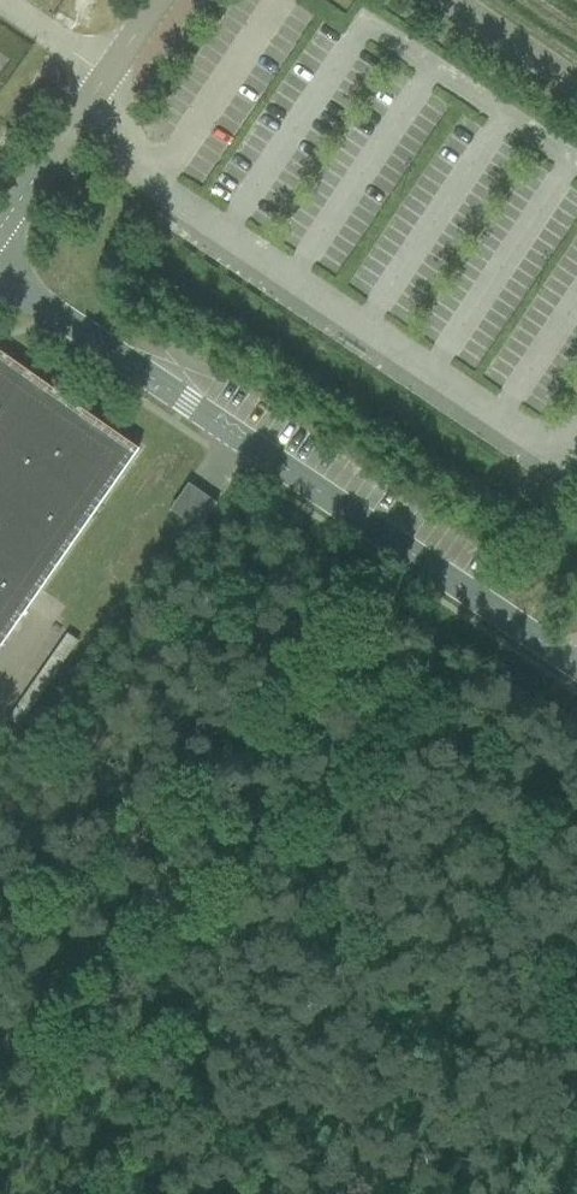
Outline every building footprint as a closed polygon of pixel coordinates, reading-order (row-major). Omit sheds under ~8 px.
[(29,605),(40,589),(89,519),(100,504),(106,495),(139,448),(0,350),(0,646),(29,605)] [(67,633),(8,718),(19,726),(78,641),(67,633)]
